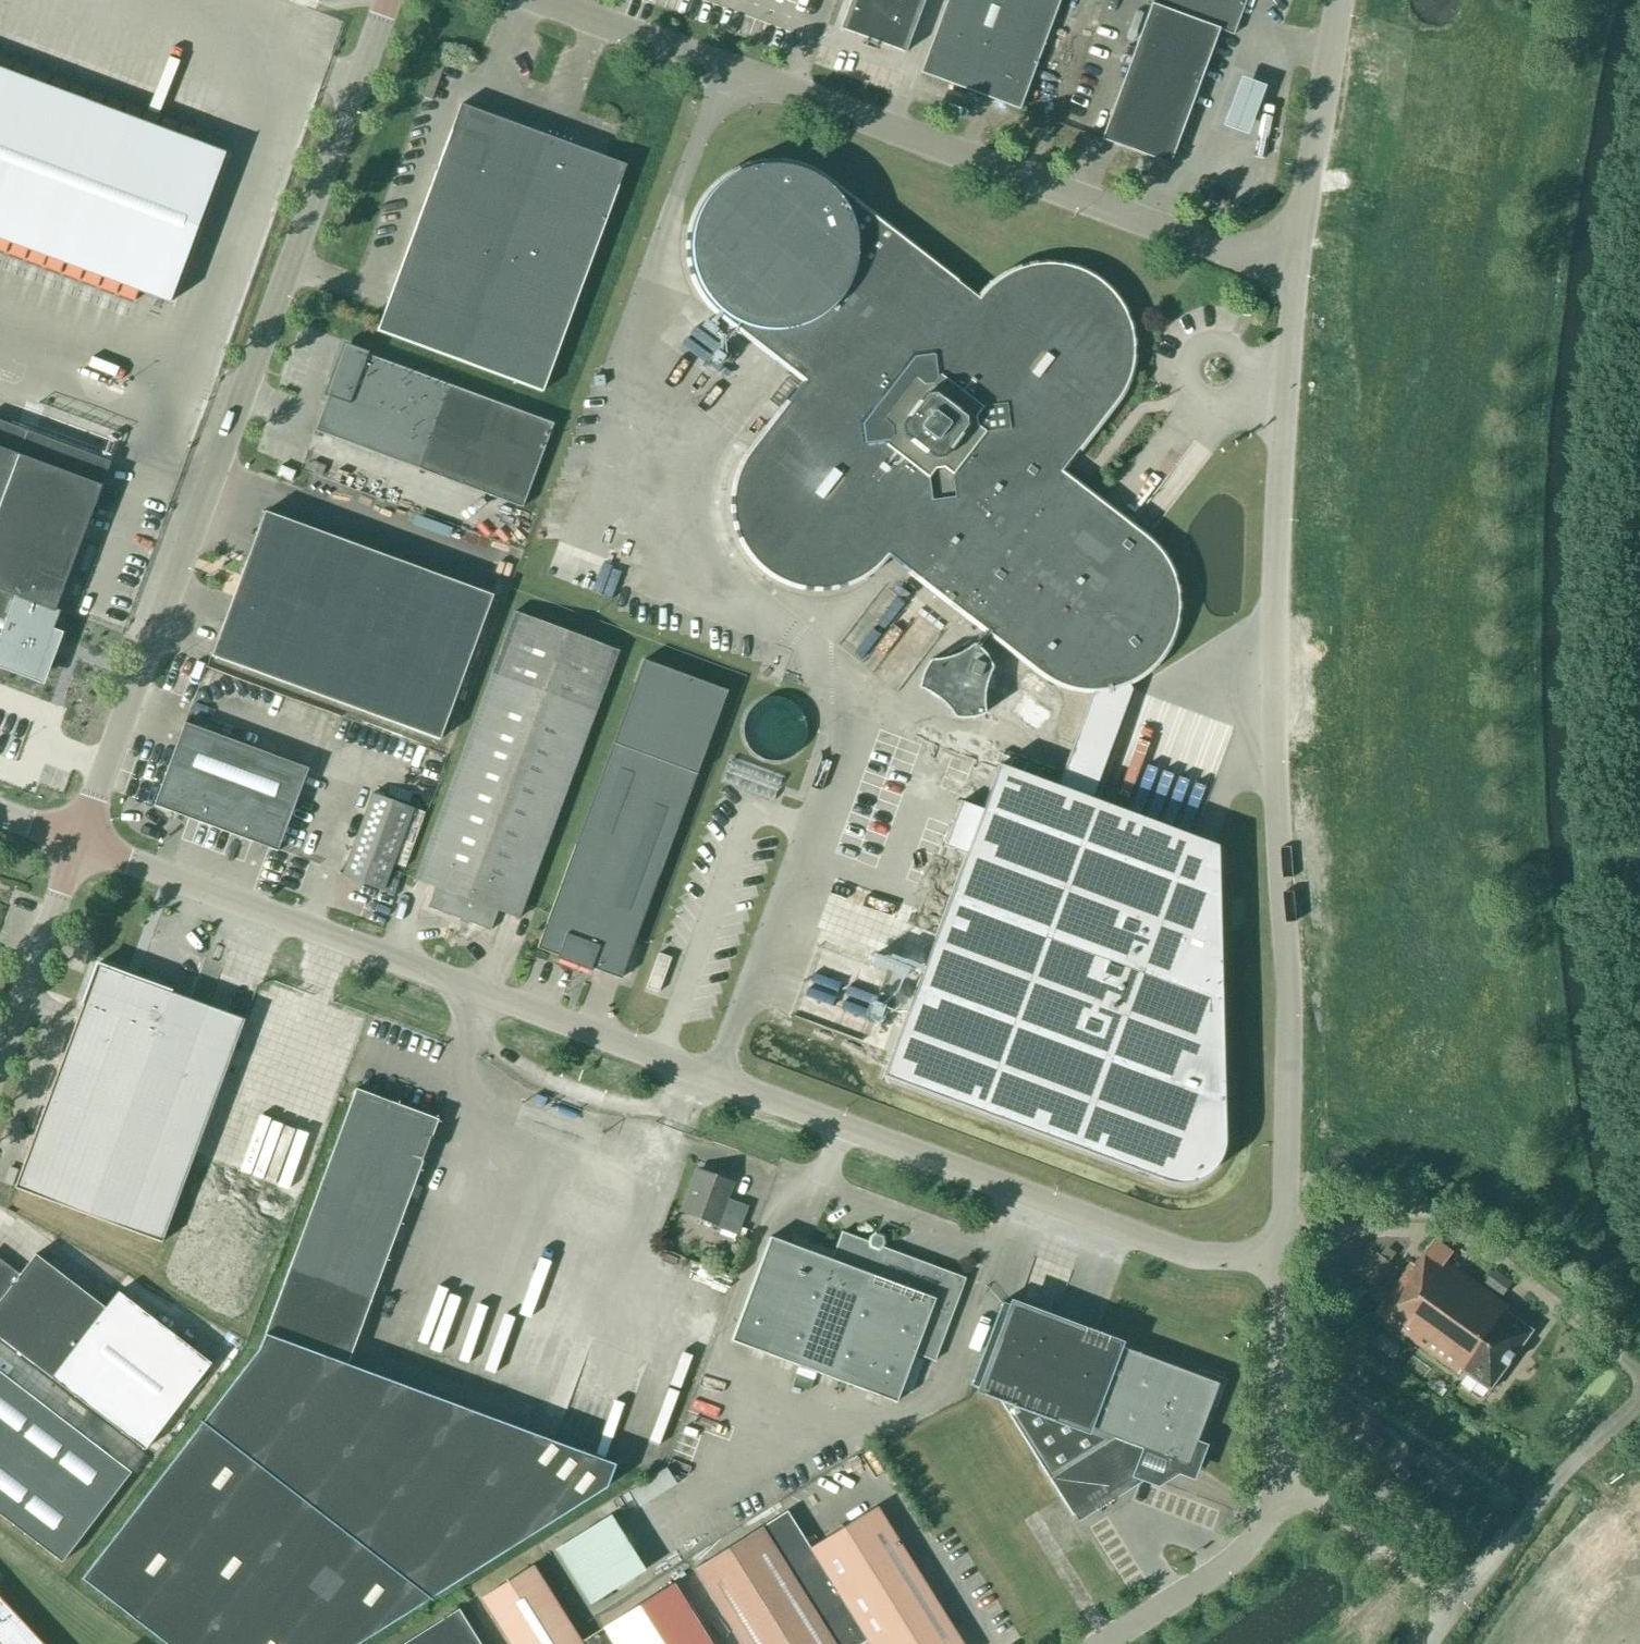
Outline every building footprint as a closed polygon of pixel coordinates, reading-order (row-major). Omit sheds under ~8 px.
[(924,0),(851,0),(840,31),(904,54),(924,0)] [(1060,0),(947,0),(920,73),(1019,110),(1060,0)] [(1246,0),(1153,0),(1101,140),(1169,165),(1219,30),(1233,35),(1246,0)] [(169,303),(225,154),(0,70),(0,240),(169,303)] [(1265,92),(1241,83),(1222,132),(1246,141),(1265,92)] [(543,392),(626,166),(461,105),(377,332),(543,392)] [(685,243),(685,250),(687,264),(690,276),(698,294),(708,308),(719,318),(801,381),(775,415),(748,450),(742,460),(736,472),(731,488),(730,504),(730,516),(734,531),(741,548),(750,561),(762,573),(775,582),(784,586),(800,591),(819,593),(835,592),(853,586),(864,581),(875,573),(882,567),(888,559),(1022,663),(1038,675),(1043,679),(1049,682),(1053,684),(1058,687),(1060,688),(1064,689),(1069,691),(1075,692),(1081,693),(1090,694),(1092,694),(1055,795),(995,773),(982,809),(961,801),(943,847),(965,855),(882,1076),(1164,1181),(1168,1182),(1172,1183),(1174,1184),(1175,1184),(1177,1184),(1178,1184),(1181,1184),(1184,1184),(1185,1184),(1187,1183),(1190,1183),(1192,1182),(1194,1182),(1196,1181),(1198,1180),(1200,1179),(1202,1178),(1203,1177),(1205,1176),(1207,1174),(1209,1173),(1211,1171),(1212,1170),(1213,1169),(1214,1167),(1215,1167),(1216,1165),(1217,1163),(1219,1160),(1221,1155),(1222,1153),(1223,1149),(1224,1147),(1224,1143),(1224,1138),(1217,858),(1088,807),(1132,690),(1130,686),(1141,680),(1149,674),(1162,661),(1170,649),(1176,635),(1181,617),(1181,594),(1175,572),(1170,562),(1160,548),(1154,541),(1149,537),(1138,528),(1106,503),(1066,471),(1092,437),(1123,397),(1131,382),(1135,366),(1137,350),(1136,333),(1133,324),(1130,314),(1124,303),(1117,293),(1109,284),(1096,275),(1087,269),(1077,265),(1063,262),(1050,260),(1036,261),(1024,264),(1009,269),(1001,274),(994,279),(988,284),(983,289),(978,295),(828,178),(824,175),(812,168),(801,164),(787,161),(773,160),(760,161),(749,163),(737,167),(726,173),(713,184),(706,192),(700,199),(695,208),(689,221),(687,230),(685,243)] [(345,347),(314,431),(522,508),(553,424),(345,347)] [(55,609),(110,462),(0,422),(0,643),(18,595),(55,609)] [(291,482),(295,472),(281,466),(277,477),(291,482)] [(440,740),(492,596),(450,580),(264,513),(212,657),(440,740)] [(55,609),(18,595),(0,643),(0,666),(35,679),(60,611),(55,609)] [(519,919),(595,713),(618,652),(513,613),(414,880),(435,888),(428,908),(490,931),(498,911),(519,919)] [(959,719),(964,719),(969,718),(974,717),(981,715),(984,714),(983,709),(983,702),(984,694),(984,689),(986,682),(988,677),(989,673),(992,668),(989,663),(987,659),(984,655),(980,651),(977,648),(973,645),(967,649),(963,652),(956,655),(952,657),(947,658),(942,660),(935,661),(930,661),(928,664),(925,668),(922,674),(920,681),(919,686),(918,689),(923,691),(927,693),(934,697),(938,700),(941,703),(947,708),(951,714),(954,718),(959,719)] [(620,979),(697,773),(727,692),(643,661),(613,742),(537,949),(620,979)] [(1039,695),(1047,686),(1029,671),(1021,681),(1039,695)] [(277,852),(308,769),(184,723),(154,806),(277,852)] [(383,891),(413,809),(372,794),(342,876),(383,891)] [(162,1243),(244,1020),(97,965),(14,1188),(162,1243)] [(606,1488),(615,1465),(347,1365),(438,1120),(355,1089),(259,1349),(82,1579),(166,1643),(357,1643),(606,1488)] [(732,1204),(724,1201),(731,1183),(698,1170),(682,1212),(715,1224),(714,1227),(737,1236),(748,1206),(733,1201),(732,1204)] [(862,1240),(842,1232),(831,1260),(770,1237),(731,1341),(896,1402),(914,1354),(935,1361),(966,1278),(883,1247),(882,1241),(872,1238),(867,1241),(862,1239),(862,1240)] [(1510,1306),(1447,1262),(1454,1253),(1435,1239),(1416,1266),(1413,1263),(1376,1315),(1461,1375),(1465,1370),(1493,1390),(1535,1330),(1507,1310),(1510,1306)] [(1377,1289),(1394,1265),(1378,1253),(1360,1276),(1377,1289)] [(0,1260),(0,1338),(52,1378),(106,1308),(36,1254),(20,1275),(0,1260)] [(1503,1297),(1514,1282),(1495,1269),(1485,1284),(1503,1297)] [(1074,1329),(1016,1308),(1002,1302),(971,1385),(996,1395),(1072,1516),(1138,1475),(1147,1451),(1166,1459),(1166,1458),(1187,1466),(1218,1383),(1177,1368),(1177,1367),(1074,1329)] [(1327,1317),(1331,1311),(1325,1308),(1322,1313),(1327,1317)] [(131,1472),(0,1372),(0,1515),(62,1562),(131,1472)] [(639,1500),(677,1486),(671,1472),(633,1486),(639,1500)] [(855,1643),(861,1643),(867,1640),(869,1643),(962,1643),(876,1507),(810,1548),(787,1511),(776,1518),(855,1643)] [(608,1517),(555,1550),(588,1605),(641,1573),(608,1517)] [(776,1518),(694,1569),(741,1643),(855,1643),(776,1518)] [(481,1598),(510,1643),(711,1643),(673,1584),(581,1642),(533,1566),(481,1598)] [(0,1598),(0,1643),(43,1643),(0,1598)] [(459,1609),(404,1643),(480,1643),(459,1609)]
